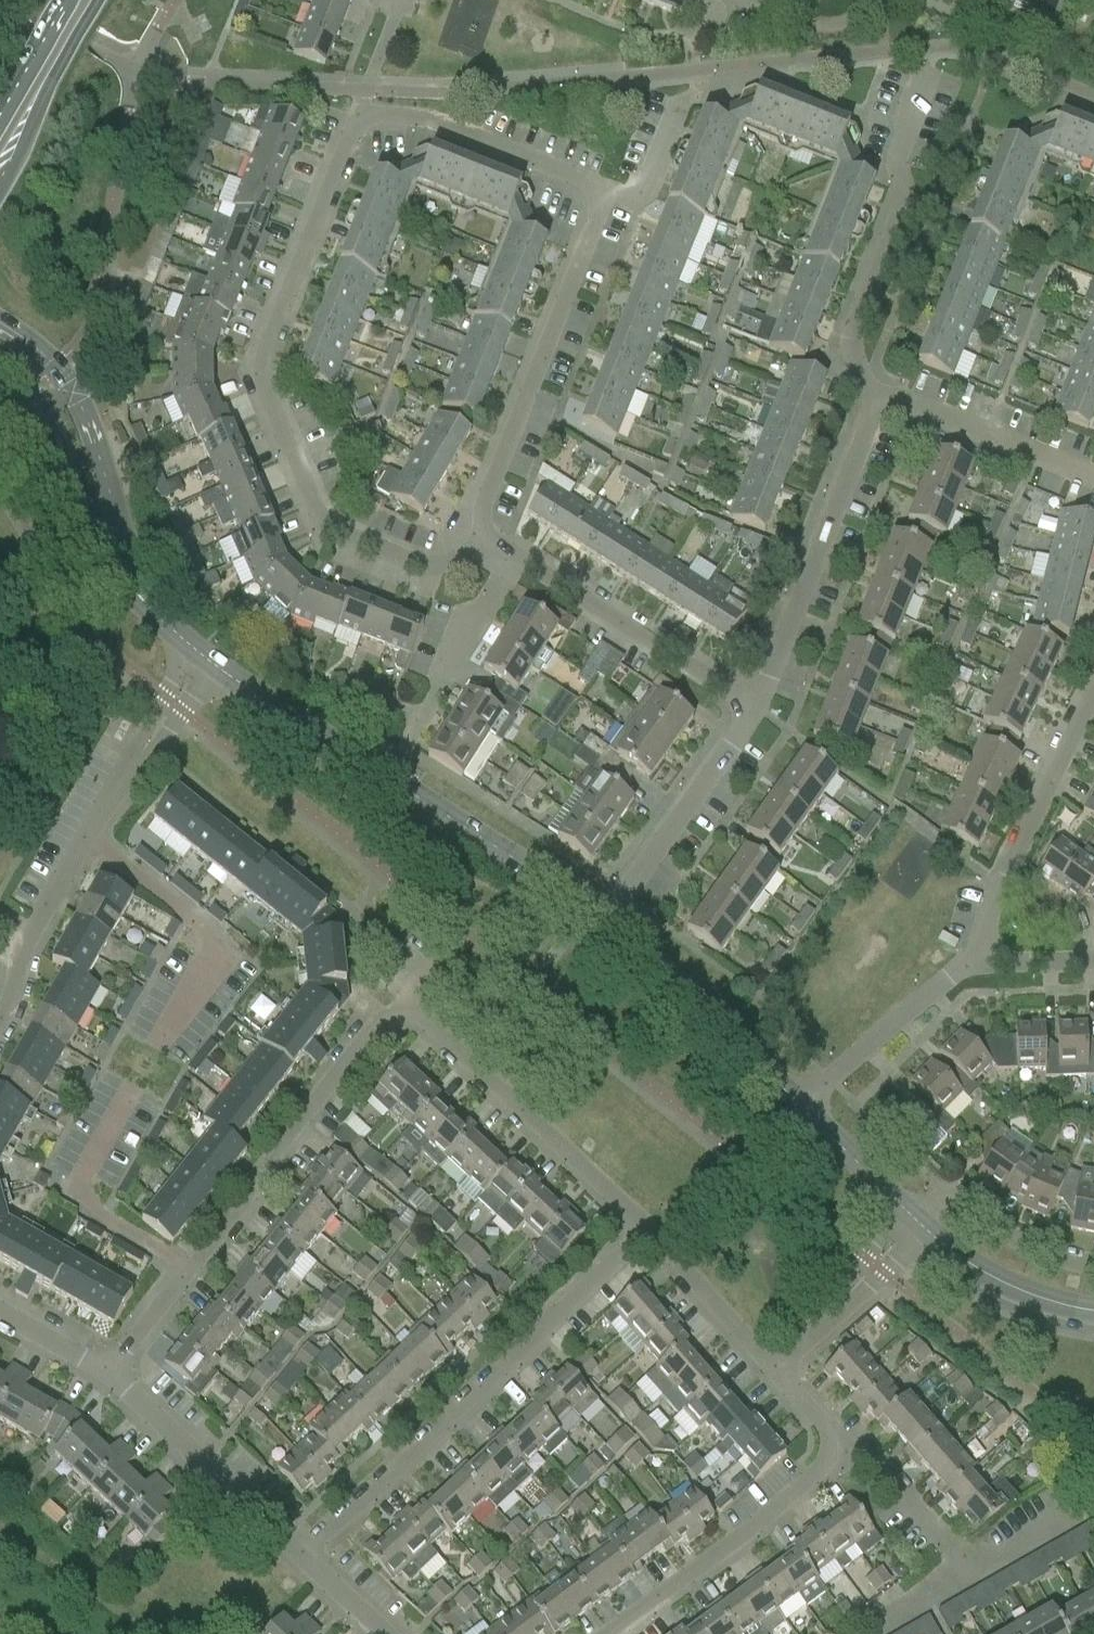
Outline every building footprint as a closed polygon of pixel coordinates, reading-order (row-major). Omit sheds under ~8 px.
[(250,0),(240,0),(238,5),(247,9),(250,0)] [(351,0),(314,0),(311,8),(343,21),(351,0)] [(661,0),(635,0),(658,9),(661,0)] [(689,0),(661,0),(658,9),(681,19),(689,0)] [(1039,0),(1013,0),(1010,7),(1033,16),(1039,0)] [(1067,0),(1039,0),(1033,16),(1057,25),(1067,0)] [(241,24),(247,9),(238,5),(232,20),(241,24)] [(334,44),(343,21),(311,8),(302,31),(334,44)] [(324,67),(334,44),(302,31),(293,55),(324,67)] [(738,106),(743,119),(748,121),(759,92),(754,90),(742,95),(738,106)] [(804,110),(759,92),(748,121),(743,119),(746,126),(791,143),(804,110)] [(217,121),(222,108),(212,105),(207,117),(217,121)] [(728,110),(717,106),(706,111),(703,116),(732,128),(734,124),(728,110)] [(293,149),(303,123),(264,109),(259,109),(251,132),(261,136),(293,149)] [(835,161),(837,157),(848,127),(804,110),(791,143),(835,161)] [(703,116),(686,161),(719,174),(732,179),(738,165),(725,160),(731,143),(737,130),(732,128),(703,116)] [(1039,132),(1045,146),(1049,148),(1061,119),(1055,116),(1044,121),(1039,132)] [(209,142),(217,121),(207,117),(199,138),(209,142)] [(1092,170),(1093,165),(1093,132),(1061,119),(1049,148),(1048,152),(1092,170)] [(855,153),(859,141),(855,130),(848,127),(837,157),(841,158),(855,153)] [(283,173),(293,149),(261,136),(251,132),(249,131),(239,155),(252,160),(283,173)] [(1030,136),(1018,132),(1007,137),(1005,143),(1034,154),(1035,150),(1030,136)] [(987,188),(1020,201),(1038,156),(1034,154),(1005,143),(987,188)] [(410,166),(416,179),(420,181),(432,152),(426,149),(414,154),(410,166)] [(199,167),(204,155),(194,151),(189,163),(199,167)] [(418,185),(463,203),(476,169),(432,152),(420,181),(418,185)] [(203,157),(199,167),(209,171),(212,164),(209,159),(203,157)] [(273,197),(283,173),(252,160),(242,184),(273,197)] [(701,219),(719,174),(686,161),(668,205),(701,219)] [(859,162),(845,168),(844,172),(873,184),(875,178),(870,167),(859,162)] [(193,180),(199,167),(189,163),(184,176),(193,180)] [(400,170),(389,165),(378,170),(375,176),(404,188),(406,183),(400,170)] [(507,220),(513,218),(509,216),(520,187),(476,169),(463,203),(507,220)] [(839,171),(822,215),(855,228),(873,184),(844,172),(839,171)] [(409,190),(406,183),(404,188),(375,176),(358,221),(391,234),(409,190)] [(264,221),(273,197),(242,184),(232,209),(264,221)] [(527,212),(531,201),(527,189),(520,187),(509,216),(513,218),(527,212)] [(970,231),(1003,244),(1020,201),(987,188),(970,231)] [(180,216),(185,203),(175,199),(170,212),(180,216)] [(668,205),(659,228),(694,241),(706,246),(715,224),(701,219),(668,205)] [(216,217),(211,228),(258,247),(264,249),(268,238),(262,236),(268,222),(264,220),(264,221),(232,209),(236,211),(231,223),(216,217)] [(174,229),(180,216),(170,212),(165,225),(174,229)] [(838,273),(855,228),(822,215),(804,259),(838,273)] [(374,278),(391,234),(358,221),(340,265),(374,278)] [(517,227),(516,232),(545,243),(547,238),(543,226),(531,222),(517,227)] [(170,240),(174,229),(165,225),(160,236),(170,240)] [(207,239),(202,253),(217,258),(248,271),(258,247),(211,228),(207,239)] [(685,263),(694,241),(659,228),(651,250),(685,263)] [(511,230),(494,275),(527,288),(545,243),(516,232),(511,230)] [(996,267),(1004,245),(1003,245),(1003,244),(970,231),(961,253),(996,267)] [(743,252),(748,237),(739,234),(734,249),(743,252)] [(165,252),(170,240),(160,236),(155,248),(165,252)] [(447,239),(441,253),(456,259),(462,245),(447,239)] [(757,266),(763,251),(753,247),(747,263),(757,266)] [(160,264),(165,252),(155,248),(150,260),(160,264)] [(677,285),(685,263),(651,250),(642,271),(677,285)] [(961,253),(952,275),(987,288),(995,268),(996,267),(961,253)] [(239,296),(248,271),(217,258),(207,283),(239,296)] [(829,295),(838,273),(804,259),(803,259),(794,281),(829,295)] [(148,268),(145,273),(158,278),(163,265),(160,264),(150,260),(148,268)] [(731,282),(737,267),(728,263),(722,278),(731,282)] [(751,280),(757,266),(747,263),(742,276),(751,280)] [(331,287),(366,301),(375,279),(374,278),(340,265),(331,287)] [(1042,285),(1047,271),(1039,267),(1033,282),(1042,285)] [(477,269),(469,290),(485,296),(476,319),(510,332),(527,288),(494,275),(493,275),(477,269)] [(668,307),(677,285),(642,271),(633,293),(668,307)] [(140,286),(153,291),(158,278),(145,273),(140,286)] [(1059,292),(1064,277),(1055,274),(1049,288),(1059,292)] [(978,310),(987,288),(952,275),(944,297),(978,310)] [(195,306),(230,320),(239,296),(207,283),(191,276),(182,300),(195,305),(195,306)] [(726,295),(731,282),(722,278),(717,291),(726,295)] [(820,317),(829,295),(794,281),(785,303),(820,317)] [(1036,299),(1042,285),(1033,282),(1027,296),(1036,299)] [(153,291),(140,286),(137,294),(150,299),(153,291)] [(357,323),(366,301),(331,287),(322,309),(357,323)] [(1053,306),(1059,292),(1049,288),(1044,303),(1053,306)] [(740,310),(746,295),(736,291),(730,306),(740,310)] [(659,329),(668,307),(633,293),(625,315),(659,329)] [(137,294),(132,306),(145,311),(150,299),(137,294)] [(970,332),(978,310),(944,297),(935,318),(970,332)] [(223,337),(230,320),(195,306),(195,305),(182,300),(173,322),(182,325),(181,326),(217,340),(219,336),(223,337)] [(412,319),(418,304),(409,301),(403,315),(412,319)] [(812,338),(820,317),(785,303),(777,325),(812,338)] [(132,306),(127,319),(140,324),(145,311),(132,306)] [(714,325),(720,310),(710,306),(704,321),(714,325)] [(734,324),(740,310),(730,306),(724,320),(734,324)] [(429,326),(435,311),(426,308),(420,323),(429,326)] [(349,345),(357,323),(322,309),(314,331),(349,345)] [(1024,329),(1030,314),(1021,310),(1015,325),(1024,329)] [(407,333),(412,319),(403,315),(398,329),(407,333)] [(651,350),(659,329),(625,315),(616,337),(651,350)] [(961,354),(965,343),(970,332),(935,318),(926,340),(961,354)] [(1041,335),(1047,321),(1038,318),(1032,332),(1041,335)] [(140,324),(127,319),(125,327),(126,343),(133,343),(140,324)] [(475,319),(466,340),(501,354),(510,332),(476,319),(475,319)] [(709,339),(714,325),(704,321),(699,335),(709,339)] [(211,356),(217,340),(181,326),(182,325),(173,322),(163,347),(172,349),(211,356)] [(424,339),(429,326),(420,323),(415,336),(424,339)] [(803,361),(812,338),(777,325),(768,347),(803,361)] [(1019,343),(1024,329),(1015,325),(1009,339),(1019,343)] [(1087,328),(1078,350),(1093,356),(1093,331),(1087,328)] [(340,367),(349,345),(314,331),(305,353),(340,367)] [(1036,350),(1041,335),(1032,332),(1026,346),(1036,350)] [(642,372),(651,350),(616,337),(607,359),(642,372)] [(466,340),(458,362),(493,375),(501,354),(466,340)] [(952,377),(960,357),(961,354),(926,340),(917,363),(952,377)] [(395,362),(400,348),(386,342),(381,356),(386,358),(395,362)] [(727,365),(733,351),(723,348),(718,362),(727,365)] [(172,374),(211,373),(211,356),(172,349),(172,374)] [(1078,350),(1070,372),(1093,382),(1093,356),(1078,350)] [(412,369),(418,354),(408,351),(403,366),(412,369)] [(340,367),(305,353),(297,375),(332,388),(340,367)] [(705,372),(711,357),(701,354),(696,368),(705,372)] [(1007,372),(1013,358),(1004,354),(999,369),(1007,372)] [(390,377),(395,362),(386,358),(380,373),(390,377)] [(634,394),(642,372),(607,359),(599,380),(634,394)] [(126,375),(137,374),(136,361),(126,361),(126,375)] [(1019,367),(1015,375),(1024,379),(1030,365),(1021,361),(1019,367)] [(458,362),(449,383),(484,397),(493,375),(458,362)] [(721,380),(727,365),(718,362),(712,376),(721,380)] [(816,401),(825,379),(805,371),(790,364),(781,387),(816,401)] [(406,383),(412,369),(403,366),(397,380),(406,383)] [(991,366),(986,380),(993,383),(1002,387),(1007,372),(999,369),(998,369),(991,366)] [(700,386),(705,372),(696,368),(690,382),(700,386)] [(1070,372),(1061,394),(1093,407),(1093,382),(1070,372)] [(173,399),(212,391),(211,373),(172,374),(173,399)] [(126,388),(137,388),(137,374),(126,375),(126,388)] [(1024,379),(1015,375),(1009,390),(1018,393),(1024,379)] [(625,416),(634,394),(599,380),(590,402),(625,416)] [(484,397),(449,383),(440,406),(475,420),(484,397)] [(807,423),(816,401),(781,387),(773,409),(807,423)] [(173,399),(159,402),(171,428),(183,422),(218,406),(212,391),(173,399)] [(710,409),(715,395),(706,391),(700,406),(710,409)] [(393,417),(402,395),(393,392),(384,413),(393,417)] [(1093,413),(1093,407),(1061,394),(1052,417),(1087,430),(1093,413)] [(687,415),(693,401),(684,397),(678,412),(687,415)] [(371,409),(367,399),(354,405),(358,414),(357,415),(360,423),(374,417),(371,409)] [(616,438),(625,416),(590,402),(581,424),(616,438)] [(220,412),(218,406),(183,422),(188,420),(197,441),(231,427),(223,409),(220,412)] [(704,424),(710,409),(700,406),(694,420),(704,424)] [(799,445),(807,423),(773,409),(764,431),(799,445)] [(682,429),(687,415),(678,412),(673,426),(682,429)] [(390,424),(393,417),(384,413),(381,420),(390,424)] [(457,455),(470,434),(437,415),(425,436),(457,455)] [(368,439),(382,433),(378,425),(364,432),(368,439)] [(139,426),(130,430),(135,443),(144,439),(139,426)] [(241,451),(231,427),(197,441),(197,442),(200,441),(210,464),(241,451)] [(790,467),(799,445),(764,431),(755,453),(790,467)] [(692,453),(698,439),(689,435),(683,449),(692,453)] [(446,475),(457,455),(425,436),(413,456),(446,475)] [(144,439),(135,443),(141,457),(150,453),(144,439)] [(666,442),(661,456),(670,460),(673,452),(675,445),(666,442)] [(578,453),(573,462),(586,470),(592,461),(596,453),(583,446),(578,453)] [(686,467),(692,453),(683,449),(677,464),(686,467)] [(221,488),(251,474),(241,451),(210,464),(196,470),(201,482),(215,475),(221,488)] [(926,475),(963,490),(973,467),(935,452),(926,475)] [(605,469),(609,461),(596,453),(592,461),(605,469)] [(692,453),(686,467),(702,474),(708,460),(692,453)] [(781,489),(790,467),(755,453),(746,475),(781,489)] [(434,495),(446,475),(413,456),(401,476),(434,495)] [(663,478),(667,468),(656,464),(652,474),(663,478)] [(632,485),(637,478),(623,470),(619,477),(632,485)] [(677,489),(683,475),(675,471),(669,486),(677,489)] [(155,489),(164,485),(159,473),(150,477),(155,489)] [(217,518),(262,498),(251,474),(221,488),(226,500),(212,506),(217,518)] [(773,510),(781,489),(746,475),(738,497),(773,510)] [(926,475),(917,499),(954,513),(963,490),(926,475)] [(421,516),(434,495),(401,476),(389,497),(421,516)] [(645,493),(650,485),(637,478),(632,485),(645,493)] [(1012,499),(1018,485),(1009,481),(1003,495),(1012,499)] [(161,501),(170,497),(164,485),(155,489),(161,501)] [(527,517),(548,530),(568,498),(547,485),(527,517)] [(378,509),(381,501),(367,496),(364,504),(378,509)] [(671,511),(675,504),(661,497),(657,504),(671,511)] [(764,533),(773,510),(738,497),(729,519),(764,533)] [(238,537),(272,522),(262,498),(217,518),(221,529),(236,523),(241,535),(238,536),(238,537)] [(567,543),(588,511),(568,498),(548,530),(567,543)] [(588,511),(567,543),(587,555),(607,523),(611,518),(615,512),(595,499),(588,511)] [(909,523),(934,533),(945,537),(954,513),(917,499),(907,522),(909,523)] [(1023,521),(1029,506),(1020,502),(1014,517),(1023,521)] [(685,518),(689,511),(675,504),(671,511),(685,518)] [(1093,533),(1093,521),(1060,513),(1055,536),(1091,545),(1093,533)] [(999,531),(1004,518),(994,514),(989,526),(999,531)] [(714,532),(717,524),(703,518),(699,526),(714,532)] [(175,536),(184,532),(179,520),(170,524),(175,536)] [(238,537),(230,541),(239,561),(243,560),(243,561),(278,545),(277,542),(279,539),(272,522),(238,537)] [(607,568),(627,536),(607,523),(587,555),(607,568)] [(909,523),(905,532),(902,539),(893,535),(884,559),(921,573),(930,550),(928,549),(934,533),(909,523)] [(728,537),(731,529),(717,524),(714,532),(728,537)] [(993,544),(999,531),(989,526),(983,540),(993,544)] [(181,548),(190,545),(184,532),(175,536),(181,548)] [(1010,550),(1016,536),(1007,532),(1001,546),(1010,550)] [(627,581),(647,549),(627,536),(607,568),(627,581)] [(758,550),(761,541),(747,536),(744,544),(758,550)] [(1085,568),(1091,545),(1055,536),(1049,559),(1085,568)] [(772,555),(775,547),(761,541),(758,550),(772,555)] [(253,583),(285,561),(278,545),(243,561),(253,583)] [(1004,564),(1010,550),(1001,546),(995,560),(1004,564)] [(647,593),(667,561),(647,549),(627,581),(647,593)] [(884,559),(875,582),(912,596),(921,573),(884,559)] [(1084,572),(1085,568),(1049,559),(1043,582),(1080,591),(1084,572)] [(687,574),(667,606),(687,618),(707,587),(706,586),(715,572),(696,560),(687,574)] [(271,601),(297,573),(285,562),(285,561),(253,583),(271,601)] [(667,606),(687,574),(667,561),(647,593),(667,606)] [(195,581),(204,577),(199,565),(190,569),(195,581)] [(200,594),(210,590),(219,586),(214,573),(204,577),(195,581),(200,594)] [(289,618),(310,585),(297,573),(271,601),(289,618)] [(992,594),(998,580),(989,576),(983,590),(992,594)] [(875,582),(865,605),(903,619),(912,596),(875,582)] [(1074,614),(1080,591),(1043,582),(1037,605),(1074,614)] [(312,627),(326,592),(310,585),(289,618),(312,627)] [(706,631),(727,599),(707,587),(687,618),(706,631)] [(966,607),(971,593),(962,589),(956,603),(966,607)] [(986,608),(992,594),(983,590),(977,604),(986,608)] [(349,597),(332,591),(330,594),(326,592),(312,627),(312,628),(314,623),(336,631),(349,597)] [(361,638),(374,607),(349,597),(336,631),(337,629),(361,638)] [(727,644),(747,612),(727,599),(706,631),(727,644)] [(893,643),(903,619),(865,605),(856,629),(865,632),(891,642),(893,643)] [(1068,638),(1074,614),(1037,605),(1032,628),(1047,632),(1068,638)] [(385,648),(398,616),(374,607),(361,638),(385,648)] [(543,620),(523,607),(510,628),(543,650),(557,629),(567,635),(574,623),(551,608),(543,620)] [(403,673),(410,657),(423,626),(398,616),(385,648),(399,653),(394,666),(395,670),(403,673)] [(238,634),(245,628),(233,617),(227,623),(238,634)] [(974,636),(979,624),(970,620),(965,632),(974,636)] [(952,639),(957,626),(948,622),(943,635),(952,639)] [(248,644),(254,638),(245,628),(238,634),(248,644)] [(501,635),(495,645),(498,647),(497,649),(531,671),(538,676),(542,669),(545,670),(554,656),(543,650),(510,628),(504,637),(501,635)] [(878,683),(881,674),(887,659),(884,658),(891,642),(865,632),(859,648),(850,645),(840,668),(878,683)] [(968,649),(974,636),(965,632),(959,645),(968,649)] [(1025,633),(1014,656),(1051,673),(1058,658),(1062,650),(1025,633)] [(947,652),(952,639),(943,635),(937,648),(947,652)] [(589,686),(596,675),(611,652),(600,644),(585,667),(577,678),(589,686)] [(497,649),(483,671),(503,683),(496,695),(504,700),(519,710),(527,698),(517,692),(531,671),(497,649)] [(608,683),(611,678),(623,659),(611,652),(596,675),(608,683)] [(294,673),(298,664),(277,656),(274,664),(282,668),(294,673)] [(1040,695),(1051,673),(1014,656),(1004,678),(1040,695)] [(307,678),(310,669),(298,664),(294,673),(307,678)] [(955,682),(960,669),(950,665),(945,677),(955,682)] [(840,668),(834,685),(831,691),(869,706),(871,700),(878,683),(840,668)] [(341,691),(344,682),(332,677),(328,686),(341,691)] [(651,689),(636,709),(678,739),(693,719),(680,710),(674,705),(682,694),(659,677),(651,688),(651,689)] [(950,695),(955,682),(945,677),(940,690),(950,695)] [(1004,678),(993,700),(1030,718),(1040,695),(1004,678)] [(353,696),(357,687),(344,682),(341,691),(353,696)] [(831,691),(822,714),(860,729),(869,706),(831,691)] [(561,692),(540,720),(555,730),(575,702),(561,692)] [(488,706),(468,693),(455,714),(489,736),(500,743),(514,721),(512,720),(519,710),(496,695),(488,706)] [(919,715),(924,705),(925,702),(916,698),(910,710),(919,715)] [(1019,741),(1030,718),(993,700),(982,724),(993,729),(1018,740),(1018,741),(1019,741)] [(664,759),(678,739),(636,709),(622,729),(664,759)] [(486,764),(498,744),(488,737),(489,736),(455,714),(441,735),(486,764)] [(860,729),(822,714),(813,738),(850,753),(860,729)] [(664,759),(622,729),(607,749),(589,736),(581,748),(599,760),(622,777),(630,766),(649,780),(664,759)] [(983,743),(972,766),(1009,783),(1019,760),(1010,756),(1017,741),(1018,740),(993,729),(985,744),(983,743)] [(580,730),(574,739),(582,745),(588,736),(580,730)] [(906,747),(911,735),(901,731),(896,743),(906,747)] [(473,783),(486,764),(441,735),(428,757),(462,778),(463,777),(473,783)] [(923,757),(928,745),(918,741),(913,753),(923,757)] [(900,760),(906,747),(896,743),(891,756),(900,760)] [(618,822),(633,802),(614,788),(622,777),(599,760),(581,748),(573,758),(591,771),(590,772),(600,778),(586,799),(618,822)] [(837,776),(804,752),(789,773),(822,797),(837,776)] [(521,782),(528,773),(516,764),(509,774),(521,782)] [(961,788),(998,806),(1009,783),(972,766),(961,788)] [(789,773),(775,793),(808,817),(822,797),(789,773)] [(514,792),(521,782),(509,774),(502,783),(514,792)] [(908,790),(914,778),(904,774),(899,786),(908,790)] [(538,795),(545,785),(533,777),(526,786),(538,795)] [(531,804),(538,795),(526,786),(519,796),(531,804)] [(903,803),(908,790),(899,786),(893,799),(903,803)] [(951,811),(988,828),(998,806),(961,788),(951,811)] [(172,836),(196,806),(177,790),(153,821),(172,836)] [(585,800),(575,793),(561,812),(604,843),(618,822),(586,799),(585,800)] [(808,817),(775,793),(761,813),(793,837),(808,817)] [(1088,799),(1083,811),(1093,816),(1093,802),(1088,799)] [(190,851),(215,820),(196,806),(172,836),(190,851)] [(988,828),(951,811),(940,834),(977,851),(988,828)] [(589,863),(604,843),(561,812),(547,830),(558,838),(556,839),(589,863)] [(793,837),(761,813),(746,834),(754,840),(746,850),(745,850),(778,874),(778,873),(769,866),(776,856),(778,857),(793,837)] [(872,833),(880,822),(872,816),(864,827),(872,833)] [(209,866),(233,835),(215,820),(190,851),(209,866)] [(864,844),(872,833),(864,827),(856,838),(864,844)] [(227,880),(252,850),(233,835),(209,866),(227,880)] [(1058,889),(1080,858),(1077,856),(1060,843),(1037,874),(1058,889)] [(147,866),(153,859),(140,848),(134,855),(147,866)] [(246,895),(270,865),(252,850),(227,880),(246,895)] [(778,874),(745,850),(730,870),(763,894),(766,889),(778,874)] [(1058,889),(1079,904),(1084,897),(1093,899),(1093,856),(1086,850),(1080,858),(1058,889)] [(843,873),(851,862),(843,856),(835,867),(843,873)] [(161,877),(167,870),(153,859),(147,866),(161,877)] [(297,878),(305,868),(294,860),(287,870),(282,874),(270,865),(246,895),(283,925),(307,894),(293,883),(297,878)] [(835,884),(843,873),(835,867),(827,878),(835,884)] [(730,870),(718,887),(716,890),(749,914),(763,894),(730,870)] [(184,896),(190,889),(176,877),(170,885),(184,896)] [(120,919),(132,898),(99,879),(87,900),(120,919)] [(198,907),(204,900),(190,889),(184,896),(198,907)] [(716,890),(701,911),(734,934),(749,914),(716,890)] [(304,965),(343,960),(338,919),(307,894),(283,925),(302,940),(304,965)] [(109,940),(120,919),(87,900),(75,921),(109,940)] [(221,925),(226,918),(213,907),(207,914),(221,925)] [(806,925),(814,914),(805,908),(797,919),(806,925)] [(719,955),(734,934),(701,911),(687,931),(719,955)] [(798,936),(806,925),(797,919),(789,930),(798,936)] [(97,960),(109,940),(75,921),(63,941),(97,960)] [(171,941),(180,925),(172,921),(163,936),(171,941)] [(86,980),(97,960),(63,941),(51,962),(65,970),(86,980)] [(156,967),(165,951),(157,947),(148,962),(156,967)] [(777,965),(785,954),(776,948),(768,959),(777,965)] [(769,976),(777,965),(768,959),(760,970),(769,976)] [(322,1033),(347,1001),(343,960),(304,965),(307,989),(292,1008),(322,1033)] [(147,982),(155,970),(156,967),(148,962),(140,978),(147,982)] [(88,1009),(100,988),(86,980),(65,970),(54,990),(88,1009)] [(133,1007),(142,992),(134,987),(125,1003),(133,1007)] [(76,1030),(88,1009),(54,990),(42,1010),(76,1030)] [(125,1022),(133,1007),(125,1003),(117,1018),(125,1022)] [(292,1008),(262,1045),(293,1070),(302,1058),(303,1057),(308,1061),(317,1069),(326,1058),(316,1050),(311,1047),(315,1041),(322,1033),(292,1008)] [(64,1050),(76,1030),(42,1010),(30,1031),(64,1050)] [(225,1039),(235,1025),(228,1019),(217,1033),(225,1039)] [(1086,1024),(1057,1025),(1058,1047),(1058,1069),(1059,1069),(1060,1078),(1093,1077),(1093,1046),(1086,1046),(1086,1024)] [(1045,1048),(1044,1026),(1015,1026),(1016,1038),(1016,1070),(1044,1069),(1045,1078),(1060,1078),(1059,1069),(1058,1069),(1058,1047),(1045,1048)] [(110,1049),(118,1033),(111,1029),(102,1044),(110,1049)] [(53,1071),(64,1050),(30,1031),(19,1051),(53,1071)] [(976,1049),(960,1033),(940,1053),(956,1069),(972,1085),(973,1084),(972,1083),(991,1064),(997,1070),(1016,1070),(1016,1038),(986,1038),(976,1049)] [(206,1061),(217,1048),(210,1042),(199,1055),(206,1061)] [(101,1064),(110,1049),(102,1044),(93,1060),(101,1064)] [(278,1088),(293,1070),(262,1045),(247,1064),(278,1088)] [(41,1091),(53,1071),(19,1051),(7,1072),(41,1091)] [(195,1075),(206,1061),(199,1055),(188,1069),(195,1075)] [(397,1106),(420,1080),(402,1063),(374,1094),(369,1098),(388,1115),(396,1106),(397,1106)] [(947,1079),(931,1063),(911,1083),(933,1105),(942,1114),(943,1113),(961,1094),(968,1101),(979,1090),(973,1084),(972,1085),(956,1069),(947,1079)] [(263,1107),(278,1088),(247,1064),(233,1082),(263,1107)] [(86,1090),(95,1074),(88,1070),(79,1085),(86,1090)] [(33,1105),(41,1091),(7,1072),(0,1084),(0,1095),(29,1112),(33,1105)] [(410,1128),(439,1097),(420,1080),(397,1106),(406,1115),(402,1120),(410,1128)] [(179,1105),(189,1087),(181,1082),(171,1099),(179,1105)] [(248,1125),(263,1107),(233,1082),(218,1101),(248,1125)] [(78,1105),(86,1090),(79,1085),(70,1100),(78,1105)] [(6,1153),(29,1112),(0,1095),(0,1149),(6,1153)] [(403,1136),(401,1138),(418,1154),(420,1152),(421,1153),(452,1119),(442,1109),(446,1104),(439,1097),(410,1128),(403,1136)] [(172,1117),(179,1105),(171,1099),(164,1112),(172,1117)] [(908,1099),(887,1119),(919,1150),(926,1158),(946,1138),(945,1137),(955,1126),(953,1123),(943,1113),(942,1114),(933,1105),(930,1107),(924,1114),(908,1099)] [(234,1143),(248,1125),(218,1101),(203,1120),(215,1130),(234,1143)] [(63,1130),(72,1115),(64,1110),(56,1126),(63,1130)] [(351,1156),(362,1144),(360,1142),(370,1132),(351,1114),(330,1138),(351,1156)] [(463,1129),(452,1119),(421,1153),(439,1169),(447,1161),(475,1131),(467,1124),(463,1129)] [(157,1142),(166,1127),(158,1122),(150,1137),(157,1142)] [(1000,1194),(1005,1186),(1013,1175),(1025,1158),(1024,1157),(1003,1142),(1008,1134),(997,1123),(976,1145),(989,1159),(976,1177),(1000,1194)] [(231,1172),(246,1153),(234,1143),(215,1130),(201,1147),(231,1172)] [(465,1178),(489,1153),(478,1143),(482,1138),(475,1131),(447,1161),(465,1178)] [(148,1157),(157,1142),(150,1137),(141,1153),(148,1157)] [(357,1162),(368,1150),(362,1144),(351,1156),(357,1162)] [(216,1190),(231,1172),(201,1147),(186,1166),(216,1190)] [(1041,1159),(1029,1151),(1029,1150),(1024,1157),(1025,1158),(1013,1175),(1005,1186),(1024,1200),(1020,1208),(1047,1220),(1055,1200),(1064,1179),(1063,1179),(1067,1170),(1068,1166),(1043,1155),(1041,1159)] [(361,1174),(334,1152),(325,1163),(320,1159),(313,1167),(345,1194),(361,1174)] [(465,1178),(456,1188),(474,1205),(477,1201),(511,1165),(503,1158),(499,1162),(489,1153),(465,1178)] [(133,1184),(142,1167),(135,1163),(126,1178),(133,1184)] [(522,1174),(511,1165),(477,1201),(495,1218),(534,1177),(526,1170),(522,1174)] [(202,1208),(216,1190),(186,1166),(171,1184),(202,1208)] [(335,1217),(336,1216),(330,1212),(345,1194),(313,1167),(306,1176),(312,1180),(303,1191),(335,1217)] [(389,1187),(400,1175),(393,1168),(387,1174),(382,1180),(389,1187)] [(1056,1200),(1074,1207),(1070,1230),(1093,1234),(1093,1174),(1081,1172),(1080,1176),(1067,1171),(1067,1170),(1063,1179),(1064,1179),(1056,1200)] [(43,1192),(49,1180),(38,1174),(32,1185),(43,1192)] [(397,1194),(408,1182),(400,1175),(389,1187),(397,1194)] [(513,1235),(524,1224),(547,1198),(537,1189),(541,1184),(534,1177),(495,1218),(513,1235)] [(125,1198),(133,1184),(126,1178),(118,1194),(125,1198)] [(187,1227),(202,1208),(171,1184),(157,1202),(187,1227)] [(320,1236),(335,1217),(303,1191),(296,1199),(301,1203),(292,1214),(320,1236)] [(426,1220),(437,1208),(430,1201),(419,1191),(407,1203),(420,1213),(426,1220)] [(28,1234),(7,1222),(1,1198),(0,1198),(0,1263),(9,1268),(28,1234)] [(558,1208),(547,1198),(524,1224),(542,1241),(570,1210),(562,1203),(558,1208)] [(172,1245),(187,1227),(157,1202),(141,1221),(172,1245)] [(437,1208),(426,1220),(444,1236),(455,1225),(437,1208)] [(542,1241),(533,1251),(551,1268),(560,1258),(584,1232),(573,1222),(577,1217),(570,1210),(542,1241)] [(320,1236),(292,1214),(283,1225),(278,1221),(272,1230),(304,1255),(320,1236)] [(401,1238),(407,1231),(395,1220),(389,1228),(401,1238)] [(99,1242),(104,1234),(88,1226),(84,1233),(99,1242)] [(396,1245),(401,1238),(389,1228),(383,1235),(396,1245)] [(270,1242),(261,1253),(289,1275),(301,1284),(316,1265),(304,1255),(272,1230),(265,1238),(270,1242)] [(28,1234),(9,1268),(19,1274),(24,1277),(21,1282),(15,1293),(27,1300),(33,1289),(36,1283),(37,1284),(50,1291),(70,1258),(28,1234)] [(416,1256),(422,1249),(409,1238),(403,1246),(416,1256)] [(460,1256),(471,1244),(464,1238),(453,1249),(460,1256)] [(125,1256),(129,1249),(114,1240),(110,1248),(125,1256)] [(471,1244),(460,1256),(467,1262),(468,1262),(478,1272),(476,1273),(477,1274),(485,1266),(484,1265),(489,1260),(478,1250),(471,1244)] [(410,1263),(416,1256),(403,1246),(398,1253),(410,1263)] [(140,1265),(144,1258),(129,1249),(125,1256),(140,1265)] [(289,1275),(261,1253),(252,1264),(248,1260),(241,1268),(273,1294),(289,1275)] [(71,1303),(90,1269),(70,1258),(50,1291),(71,1303)] [(371,1277),(376,1269),(364,1259),(358,1266),(371,1277)] [(365,1284),(371,1277),(358,1266),(352,1274),(365,1284)] [(258,1313),(273,1294),(241,1268),(234,1276),(240,1280),(231,1292),(258,1313)] [(92,1315),(111,1281),(90,1269),(71,1303),(92,1315)] [(496,1276),(488,1285),(495,1292),(506,1280),(499,1274),(496,1276)] [(385,1295),(391,1288),(378,1278),(372,1285),(385,1295)] [(481,1325),(489,1318),(484,1313),(495,1303),(480,1287),(471,1278),(453,1295),(481,1325)] [(501,1298),(512,1286),(506,1280),(495,1292),(501,1298)] [(112,1327),(132,1293),(111,1281),(92,1315),(112,1327)] [(628,1329),(654,1306),(644,1295),(649,1290),(642,1282),(611,1310),(601,1319),(609,1327),(619,1319),(628,1329)] [(379,1302),(385,1295),(372,1285),(366,1292),(379,1302)] [(325,1291),(319,1299),(322,1301),(327,1305),(333,1298),(325,1291)] [(258,1313),(231,1292),(222,1303),(217,1299),(210,1307),(243,1333),(258,1313)] [(473,1332),(481,1325),(453,1295),(435,1312),(459,1338),(469,1328),(473,1332)] [(333,1298),(327,1305),(340,1315),(345,1308),(333,1298)] [(334,1323),(340,1315),(327,1305),(321,1313),(334,1323)] [(663,1316),(654,1306),(628,1329),(644,1347),(675,1320),(668,1312),(663,1316)] [(235,1342),(243,1333),(210,1307),(195,1326),(222,1348),(230,1338),(235,1342)] [(445,1359),(453,1352),(448,1347),(459,1338),(435,1312),(417,1329),(445,1359)] [(354,1334),(359,1327),(347,1317),(341,1324),(354,1334)] [(660,1365),(687,1342),(677,1332),(682,1328),(675,1320),(644,1347),(660,1365)] [(860,1338),(872,1328),(866,1320),(854,1331),(860,1338)] [(348,1342),(354,1334),(341,1324),(335,1332),(348,1342)] [(212,1371),(219,1362),(214,1358),(222,1348),(195,1326),(184,1339),(179,1345),(212,1371)] [(298,1345),(304,1338),(291,1328),(285,1335),(298,1345)] [(427,1376),(445,1359),(417,1329),(408,1337),(413,1342),(403,1351),(427,1376)] [(292,1352),(298,1345),(285,1335),(279,1342),(292,1352)] [(912,1359),(924,1348),(918,1341),(906,1352),(912,1359)] [(661,1398),(698,1366),(689,1355),(694,1350),(687,1342),(660,1365),(644,1379),(661,1398)] [(844,1386),(870,1363),(854,1344),(823,1372),(830,1380),(835,1375),(844,1386)] [(177,1348),(163,1365),(164,1366),(189,1386),(184,1392),(197,1402),(202,1396),(210,1385),(217,1376),(212,1371),(179,1345),(177,1348)] [(307,1370),(313,1363),(318,1356),(306,1346),(294,1360),(306,1370),(307,1370)] [(919,1366),(931,1356),(924,1348),(912,1359),(919,1366)] [(327,1349),(313,1363),(328,1378),(342,1365),(327,1349)] [(427,1376),(403,1351),(394,1359),(389,1355),(381,1363),(409,1393),(427,1376)] [(579,1372),(591,1361),(585,1354),(572,1365),(579,1372)] [(297,1382),(306,1370),(294,1360),(285,1372),(297,1382)] [(585,1379),(597,1368),(591,1361),(579,1372),(585,1379)] [(391,1410),(409,1393),(381,1363),(372,1371),(376,1376),(367,1385),(391,1410)] [(856,1409),(887,1382),(870,1363),(844,1386),(853,1397),(849,1401),(856,1409)] [(21,1372),(11,1366),(3,1380),(0,1379),(0,1409),(21,1372)] [(267,1384),(273,1376),(260,1366),(254,1374),(267,1384)] [(708,1376),(698,1366),(661,1398),(677,1417),(681,1413),(719,1380),(712,1372),(708,1376)] [(597,1401),(567,1369),(556,1380),(552,1375),(545,1382),(573,1412),(572,1413),(578,1419),(597,1401)] [(34,1398),(23,1392),(31,1378),(21,1372),(0,1409),(0,1421),(16,1430),(34,1398)] [(287,1394),(297,1382),(285,1372),(275,1385),(275,1384),(269,1392),(281,1402),(287,1394)] [(951,1391),(963,1380),(957,1373),(945,1383),(951,1391)] [(254,1374),(249,1381),(261,1391),(267,1384),(254,1374)] [(698,1432),(705,1426),(731,1403),(721,1392),(726,1388),(719,1380),(681,1413),(698,1432)] [(973,1391),(963,1380),(951,1391),(961,1402),(968,1409),(983,1395),(975,1390),(973,1391)] [(555,1429),(572,1413),(573,1412),(545,1382),(537,1389),(541,1394),(531,1404),(555,1429)] [(903,1400),(902,1400),(887,1382),(856,1409),(862,1417),(867,1412),(877,1423),(903,1400)] [(391,1410),(367,1385),(358,1393),(353,1389),(345,1397),(373,1427),(391,1410)] [(613,1408),(625,1397),(618,1390),(606,1401),(613,1408)] [(276,1409),(281,1402),(269,1392),(263,1399),(276,1409)] [(246,1411),(252,1403),(239,1393),(233,1401),(246,1411)] [(898,1438),(924,1414),(907,1395),(902,1400),(903,1400),(877,1423),(883,1431),(888,1427),(898,1438)] [(365,1434),(373,1427),(345,1397),(327,1414),(350,1439),(361,1429),(365,1434)] [(630,1426),(642,1415),(631,1404),(625,1397),(613,1408),(619,1415),(630,1426)] [(46,1405),(34,1398),(16,1430),(38,1443),(44,1433),(54,1438),(73,1413),(49,1399),(46,1405)] [(740,1413),(731,1403),(705,1426),(721,1444),(752,1417),(745,1409),(740,1413)] [(548,1458),(566,1441),(555,1429),(531,1404),(523,1411),(527,1416),(517,1425),(541,1451),(548,1458)] [(990,1422),(1003,1411),(996,1404),(984,1415),(990,1422)] [(260,1429),(266,1421),(253,1411),(247,1419),(260,1429)] [(997,1429),(1009,1418),(1003,1411),(990,1422),(997,1429)] [(72,1472),(98,1445),(88,1436),(93,1432),(73,1413),(54,1438),(62,1446),(54,1454),(72,1472)] [(336,1462),(345,1454),(341,1450),(340,1449),(350,1439),(327,1414),(308,1431),(313,1436),(312,1437),(336,1462)] [(909,1460),(940,1433),(924,1414),(898,1438),(907,1448),(902,1453),(909,1460)] [(646,1444),(659,1434),(652,1426),(642,1415),(630,1426),(640,1437),(646,1444)] [(742,1458),(768,1435),(764,1430),(754,1419),(752,1417),(721,1444),(713,1451),(721,1460),(729,1453),(734,1449),(742,1458)] [(541,1451),(517,1425),(507,1435),(502,1430),(494,1438),(523,1468),(541,1451)] [(1022,1427),(1013,1435),(1020,1443),(1029,1435),(1022,1427)] [(614,1457),(621,1450),(634,1440),(624,1429),(611,1439),(604,1446),(614,1457)] [(931,1475),(957,1452),(940,1433),(909,1460),(916,1468),(921,1464),(931,1475)] [(659,1434),(646,1444),(653,1451),(665,1441),(659,1434)] [(754,1482),(785,1454),(770,1437),(768,1435),(742,1458),(751,1468),(746,1472),(754,1482)] [(1030,1453),(1042,1443),(1036,1436),(1023,1446),(1030,1453)] [(323,1482),(331,1475),(327,1471),(336,1462),(312,1437),(295,1452),(323,1482)] [(491,1449),(481,1459),(505,1485),(513,1494),(531,1477),(523,1468),(494,1438),(487,1445),(491,1449)] [(90,1489),(127,1451),(118,1443),(108,1453),(107,1454),(98,1445),(72,1472),(90,1489)] [(1042,1443),(1030,1453),(1036,1461),(1048,1450),(1042,1443)] [(642,1463),(648,1457),(637,1445),(631,1452),(642,1463)] [(108,1506),(134,1479),(124,1470),(135,1459),(127,1451),(90,1489),(108,1506)] [(316,1490),(323,1482),(295,1452),(277,1470),(300,1495),(311,1485),(316,1490)] [(635,1470),(642,1463),(631,1452),(624,1458),(635,1470)] [(942,1498),(973,1470),(957,1452),(931,1475),(940,1485),(935,1490),(942,1498)] [(689,1473),(701,1462),(695,1455),(683,1466),(689,1473)] [(596,1473),(603,1467),(592,1456),(586,1463),(596,1473)] [(505,1485),(481,1459),(470,1469),(466,1464),(458,1471),(487,1502),(496,1511),(514,1494),(513,1494),(505,1485)] [(695,1480),(707,1469),(701,1462),(689,1473),(695,1480)] [(589,1480),(596,1473),(586,1463),(579,1469),(589,1480)] [(616,1487),(623,1480),(612,1469),(605,1475),(616,1487)] [(958,1516),(985,1493),(976,1483),(981,1479),(973,1470),(942,1498),(958,1516)] [(469,1519),(487,1502),(458,1471),(451,1478),(455,1483),(445,1493),(469,1519)] [(126,1523),(163,1485),(154,1477),(143,1488),(134,1479),(108,1506),(126,1523)] [(1000,1479),(985,1493),(958,1516),(975,1535),(1006,1508),(1019,1501),(1019,1500),(1015,1501),(1009,1490),(1000,1479)] [(707,1480),(700,1487),(704,1492),(711,1485),(707,1480)] [(149,1554),(155,1548),(171,1531),(162,1523),(170,1514),(160,1504),(171,1493),(163,1485),(126,1523),(144,1540),(140,1545),(149,1554)] [(559,1507),(566,1501),(556,1490),(549,1496),(559,1507)] [(697,1538),(705,1532),(701,1527),(713,1518),(700,1501),(693,1490),(672,1505),(697,1538)] [(469,1519),(445,1493),(434,1503),(430,1498),(422,1505),(451,1536),(469,1519)] [(719,1513),(731,1503),(725,1495),(713,1506),(719,1513)] [(553,1514),(559,1507),(549,1496),(542,1504),(553,1514)] [(587,1514),(594,1508),(583,1496),(576,1503),(587,1514)] [(861,1558),(881,1543),(849,1499),(840,1505),(844,1511),(832,1519),(853,1547),(861,1558)] [(580,1521),(587,1514),(576,1503),(569,1509),(580,1521)] [(451,1536),(422,1505),(412,1515),(407,1510),(400,1517),(428,1548),(446,1531),(450,1536),(451,1536)] [(688,1545),(697,1538),(672,1505),(654,1518),(675,1547),(684,1539),(688,1545)] [(653,1519),(649,1514),(628,1529),(649,1557),(661,1549),(665,1554),(675,1547),(654,1518),(653,1519)] [(419,1574),(437,1557),(428,1548),(400,1517),(392,1524),(397,1529),(386,1539),(410,1565),(419,1574)] [(817,1522),(808,1529),(841,1573),(851,1565),(861,1558),(853,1547),(832,1519),(821,1528),(817,1522)] [(521,1538),(528,1532),(517,1520),(510,1526),(521,1538)] [(1093,1542),(1093,1537),(1088,1525),(1079,1530),(1088,1545),(1093,1542)] [(514,1544),(521,1538),(510,1526),(503,1533),(514,1544)] [(547,1544),(554,1538),(543,1526),(536,1532),(547,1544)] [(633,1577),(642,1571),(638,1566),(649,1557),(628,1529),(609,1544),(633,1577)] [(794,1547),(792,1548),(813,1576),(814,1576),(823,1589),(842,1574),(841,1573),(808,1529),(800,1535),(804,1540),(794,1547)] [(540,1551),(547,1544),(536,1532),(529,1539),(540,1551)] [(410,1565),(386,1539),(376,1549),(371,1544),(363,1552),(382,1571),(378,1575),(388,1585),(401,1573),(409,1583),(419,1574),(410,1565)] [(613,1592),(633,1577),(609,1544),(599,1551),(603,1556),(593,1564),(613,1592)] [(1053,1565),(1061,1561),(1053,1546),(1045,1550),(1053,1565)] [(813,1576),(792,1548),(784,1555),(788,1560),(776,1568),(797,1596),(806,1609),(827,1593),(823,1589),(814,1576),(813,1576)] [(1045,1550),(1037,1555),(1045,1570),(1053,1565),(1045,1550)] [(485,1572),(491,1566),(480,1554),(474,1560),(485,1572)] [(478,1578),(485,1572),(474,1560),(467,1567),(478,1578)] [(511,1578),(518,1572),(507,1560),(500,1567),(511,1578)] [(613,1592),(593,1564),(582,1571),(578,1566),(569,1573),(594,1606),(613,1592)] [(504,1585),(511,1578),(500,1567),(493,1573),(504,1585)] [(894,1570),(894,1576),(897,1580),(902,1580),(906,1577),(907,1571),(903,1567),(898,1567),(894,1570)] [(761,1572),(753,1578),(777,1611),(785,1622),(805,1607),(797,1596),(776,1568),(765,1577),(761,1572)] [(883,1587),(890,1582),(881,1569),(873,1574),(883,1587)] [(1010,1590),(1018,1585),(1010,1570),(1002,1575),(1010,1590)] [(574,1621),(594,1606),(569,1573),(559,1580),(563,1585),(553,1593),(574,1621)] [(875,1593),(883,1587),(873,1574),(866,1580),(875,1593)] [(1002,1594),(1010,1590),(1002,1575),(994,1579),(1002,1594)] [(786,1623),(777,1611),(753,1578),(744,1584),(748,1589),(737,1598),(763,1633),(770,1633),(786,1623)] [(444,1601),(447,1598),(451,1594),(440,1583),(433,1589),(444,1601)] [(885,1604),(903,1592),(898,1584),(880,1596),(885,1604)] [(437,1607),(444,1601),(433,1589),(426,1596),(427,1597),(415,1610),(425,1619),(436,1606),(437,1607)] [(471,1607),(478,1601),(467,1589),(460,1595),(471,1607)] [(553,1593),(542,1601),(538,1596),(529,1603),(552,1633),(556,1633),(574,1621),(553,1593)] [(464,1614),(471,1607),(460,1595),(453,1602),(464,1614)] [(967,1595),(959,1599),(968,1614),(976,1610),(967,1595)] [(1077,1606),(1093,1633),(1093,1596),(1077,1606)] [(737,1598),(725,1606),(721,1601),(713,1607),(733,1633),(763,1633),(737,1598)] [(960,1619),(967,1614),(959,1599),(951,1604),(960,1619)] [(529,1603),(509,1617),(522,1633),(552,1633),(529,1603)] [(847,1622),(854,1616),(845,1603),(837,1609),(847,1622)] [(1077,1606),(1056,1618),(1055,1618),(1064,1633),(1093,1633),(1077,1606)] [(713,1607),(704,1613),(708,1619),(697,1627),(702,1633),(733,1633),(713,1607)] [(839,1628),(847,1622),(837,1609),(830,1615),(839,1628)] [(1055,1618),(1056,1618),(1051,1609),(1029,1622),(1036,1633),(1064,1633),(1055,1618)] [(509,1617),(489,1632),(491,1633),(522,1633),(509,1617)] [(311,1626),(303,1618),(292,1629),(282,1620),(268,1633),(303,1633),(311,1626)] [(924,1619),(907,1629),(910,1633),(932,1633),(924,1619)] [(1029,1622),(1007,1633),(1036,1633),(1029,1622)] [(320,1633),(311,1626),(303,1633),(320,1633)]
